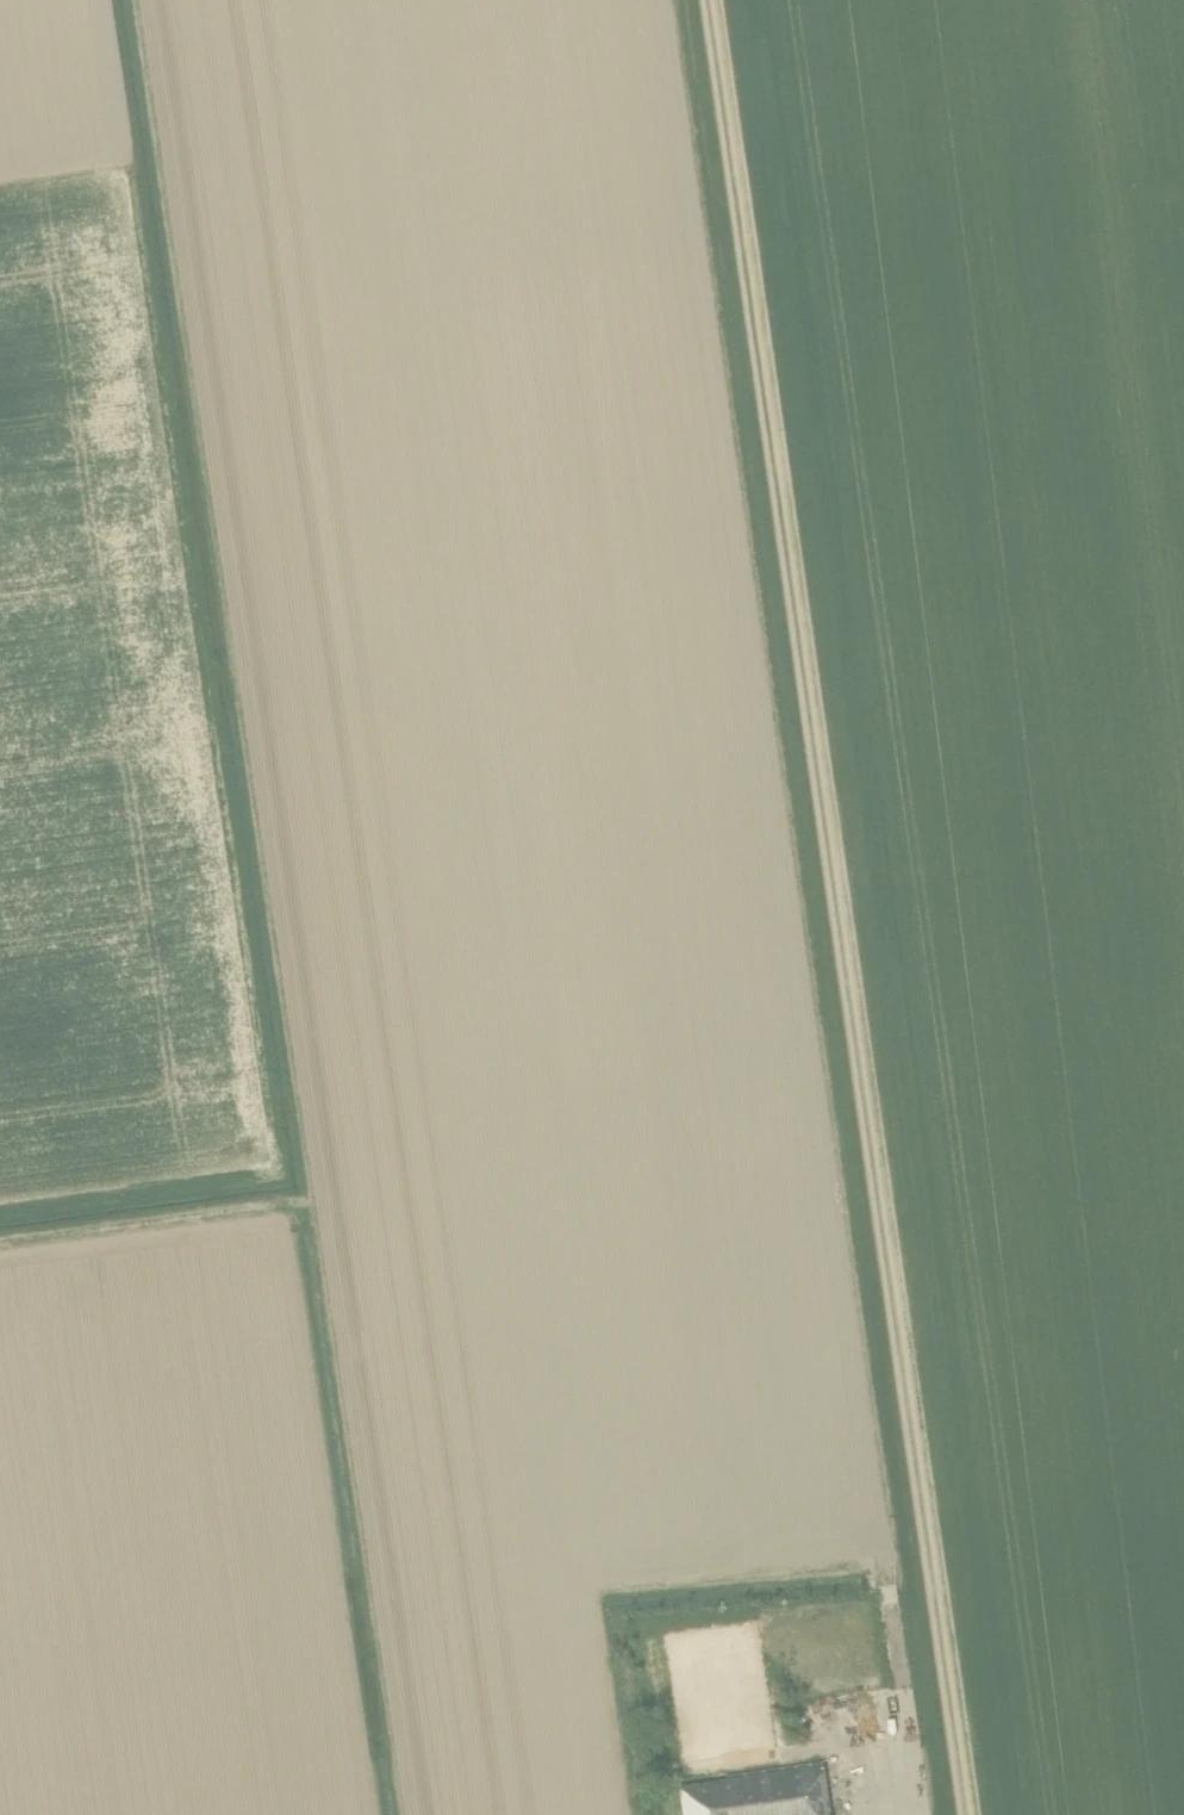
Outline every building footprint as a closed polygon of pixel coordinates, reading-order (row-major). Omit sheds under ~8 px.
[(823,1765),(727,1779),(728,1786),(681,1792),(685,1814),(830,1814),(823,1765)]
